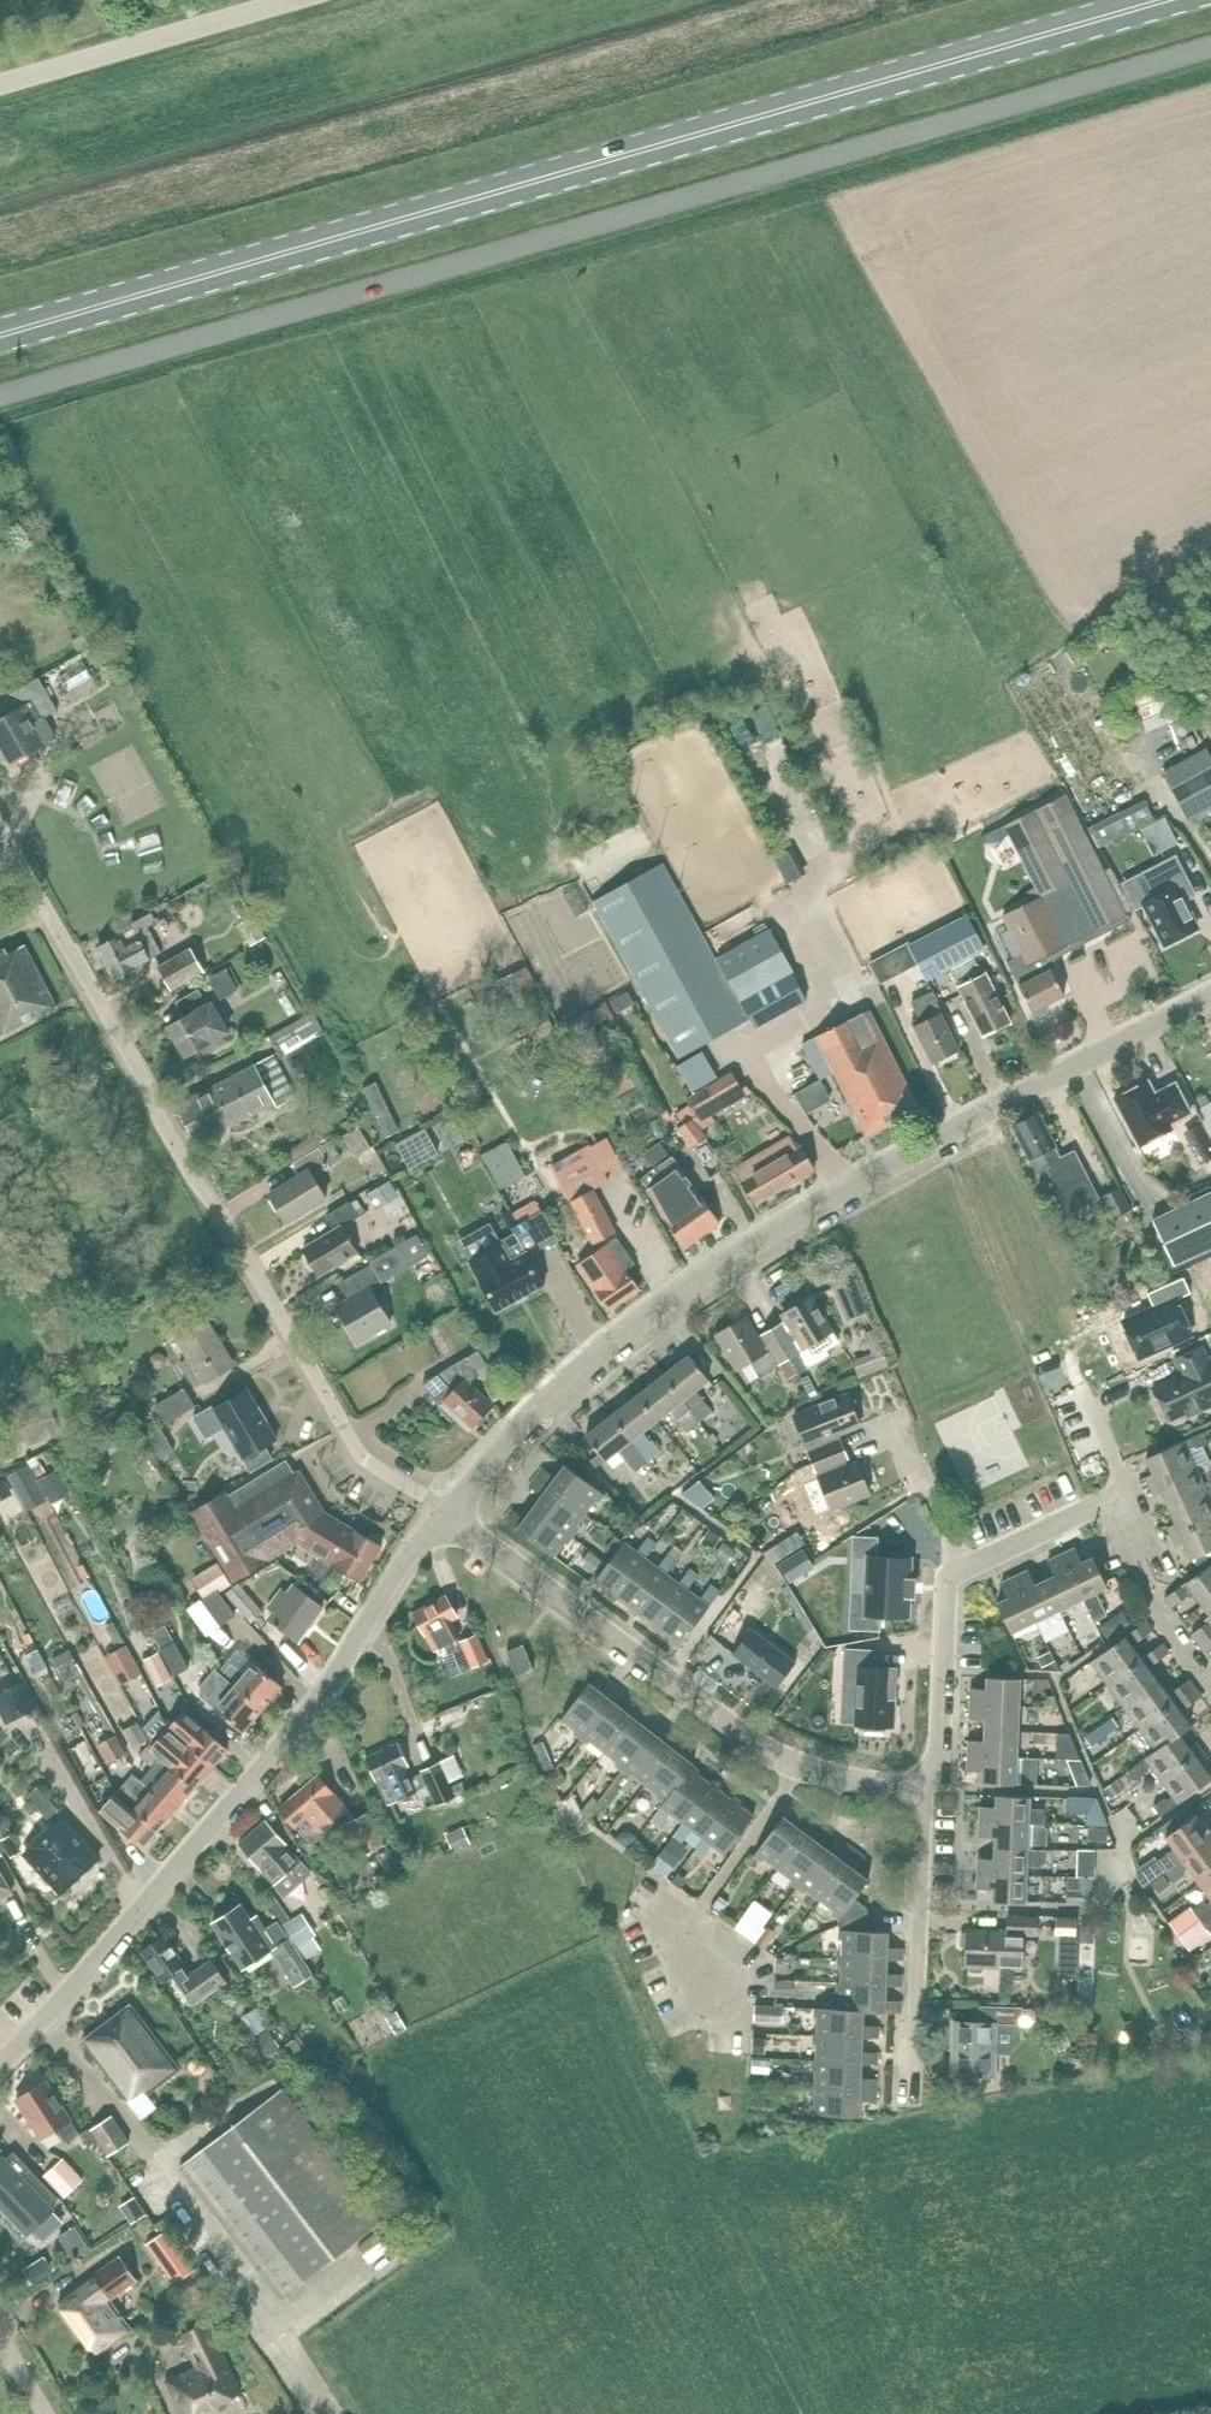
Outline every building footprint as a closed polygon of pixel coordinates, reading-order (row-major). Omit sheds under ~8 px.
[(89,630),(71,641),(78,652),(96,641),(89,630)] [(101,646),(89,653),(96,665),(108,658),(101,646)] [(44,719),(57,711),(39,679),(8,696),(17,712),(0,722),(0,742),(12,763),(42,745),(54,738),(44,719)] [(757,790),(773,784),(750,727),(759,723),(752,705),(726,716),(757,790)] [(1181,721),(1175,723),(1173,729),(1175,734),(1181,736),(1186,734),(1189,728),(1186,723),(1181,721)] [(1190,818),(1210,807),(1210,761),(1205,749),(1163,773),(1179,802),(1180,802),(1190,818)] [(1028,903),(1054,952),(1066,946),(1066,945),(1125,916),(1065,795),(1005,826),(1039,897),(1028,903)] [(1120,811),(1087,828),(1098,849),(1131,832),(1120,811)] [(1164,817),(1150,824),(1163,850),(1177,843),(1164,817)] [(788,851),(775,858),(789,883),(801,876),(788,851)] [(1144,905),(1164,945),(1197,928),(1176,887),(1174,888),(1172,884),(1176,870),(1167,854),(1142,866),(1152,885),(1158,897),(1144,905)] [(678,1058),(747,1020),(662,864),(592,901),(678,1058)] [(243,898),(236,902),(243,916),(250,912),(243,898)] [(1054,952),(1028,903),(1002,917),(1021,955),(1007,963),(1011,972),(1002,976),(1010,993),(1020,988),(1032,1012),(1034,1011),(1036,1014),(1040,1015),(1046,1012),(1047,1008),(1046,1004),(1064,995),(1050,969),(1044,957),(1054,952)] [(161,953),(148,928),(157,923),(151,912),(130,923),(133,929),(97,948),(113,978),(149,959),(150,959),(161,953)] [(238,925),(250,946),(265,936),(253,916),(238,925)] [(907,946),(917,964),(925,981),(982,952),(964,917),(908,945),(907,946)] [(755,1029),(807,1000),(792,973),(793,972),(769,930),(717,959),(755,1029)] [(907,946),(908,945),(907,943),(868,964),(878,984),(917,964),(907,946)] [(57,1006),(24,945),(8,954),(5,949),(0,952),(0,1034),(1,1036),(57,1006)] [(157,967),(171,991),(205,972),(191,948),(157,967)] [(512,973),(499,979),(506,993),(532,980),(525,966),(512,973)] [(238,990),(226,968),(207,979),(220,1001),(238,990)] [(1000,1028),(1010,1023),(992,987),(985,974),(958,987),(965,1000),(983,1036),(986,1035),(988,1038),(990,1038),(1001,1033),(1002,1030),(1000,1028)] [(532,988),(523,994),(530,1007),(539,1002),(532,988)] [(211,1002),(207,1005),(198,990),(176,1002),(185,1017),(168,1027),(186,1057),(204,1046),(208,1052),(228,1041),(224,1034),(228,1032),(211,1002)] [(931,1063),(958,1050),(941,1014),(942,1013),(936,1001),(938,1000),(934,991),(912,1002),(920,1018),(911,1022),(931,1063)] [(958,1003),(947,1006),(952,1029),(963,1026),(958,1003)] [(622,1029),(610,1008),(604,1011),(616,1033),(622,1029)] [(311,1011),(267,1036),(279,1057),(313,1038),(311,1034),(321,1029),(311,1011)] [(833,1072),(866,1135),(918,1108),(866,1011),(802,1044),(820,1079),(833,1072)] [(545,1014),(531,1022),(541,1039),(555,1031),(545,1014)] [(601,1040),(589,1019),(568,1031),(581,1052),(601,1040)] [(693,1091),(717,1077),(701,1051),(678,1065),(693,1091)] [(197,1144),(274,1103),(277,1108),(295,1098),(273,1056),(177,1105),(197,1144)] [(687,1099),(686,1099),(689,1104),(690,1104),(699,1122),(703,1129),(715,1121),(712,1115),(707,1107),(741,1087),(732,1073),(732,1072),(689,1098),(687,1099)] [(818,1077),(794,1090),(804,1109),(828,1096),(818,1077)] [(1155,1094),(1148,1081),(1114,1098),(1138,1146),(1172,1128),(1170,1124),(1190,1113),(1175,1083),(1155,1094)] [(374,1084),(361,1090),(384,1138),(396,1132),(374,1084)] [(689,1104),(675,1113),(682,1125),(678,1128),(692,1148),(706,1138),(696,1124),(699,1122),(690,1104),(689,1104)] [(1070,1211),(1097,1196),(1073,1150),(1060,1157),(1054,1145),(1038,1114),(1013,1127),(1037,1174),(1048,1169),(1070,1211)] [(716,1134),(729,1126),(724,1119),(711,1126),(716,1134)] [(1201,1122),(1182,1132),(1190,1147),(1209,1138),(1205,1131),(1201,1122)] [(355,1157),(370,1148),(357,1128),(343,1136),(355,1157)] [(437,1153),(425,1130),(397,1145),(409,1168),(437,1153)] [(8,1139),(0,1144),(0,1162),(10,1157),(8,1153),(14,1150),(8,1139)] [(756,1204),(814,1171),(801,1148),(797,1151),(790,1139),(736,1169),(756,1204)] [(669,1153),(660,1142),(649,1149),(658,1160),(669,1153)] [(312,1177),(329,1167),(341,1160),(331,1143),(319,1150),(294,1164),(301,1176),(270,1194),(287,1223),(326,1200),(312,1177)] [(507,1143),(481,1158),(498,1190),(525,1176),(507,1143)] [(615,1232),(592,1190),(608,1181),(589,1145),(557,1161),(559,1164),(552,1167),(593,1244),(615,1232)] [(655,1167),(702,1235),(720,1223),(700,1193),(700,1194),(673,1155),(655,1167)] [(685,1248),(702,1235),(655,1167),(642,1176),(664,1218),(685,1248)] [(396,1193),(388,1178),(365,1192),(374,1207),(396,1193)] [(1113,1215),(1129,1207),(1118,1185),(1101,1193),(1113,1215)] [(1173,1265),(1210,1247),(1210,1192),(1152,1220),(1173,1265)] [(357,1199),(350,1203),(358,1216),(365,1212),(357,1199)] [(341,1227),(358,1216),(350,1203),(349,1202),(327,1216),(335,1230),(303,1249),(319,1276),(357,1253),(341,1227)] [(500,1242),(467,1260),(496,1311),(544,1285),(513,1229),(498,1238),(500,1242)] [(429,1255),(417,1235),(398,1246),(409,1266),(429,1255)] [(639,1289),(625,1269),(633,1263),(615,1238),(578,1264),(610,1310),(639,1289)] [(1157,1261),(1150,1264),(1154,1272),(1160,1270),(1157,1261)] [(390,1324),(375,1298),(387,1291),(370,1264),(340,1281),(351,1300),(339,1307),(359,1342),(390,1324)] [(1123,1322),(1137,1353),(1190,1330),(1177,1300),(1191,1294),(1183,1276),(1144,1294),(1152,1310),(1123,1322)] [(852,1279),(834,1287),(848,1320),(866,1313),(852,1279)] [(797,1373),(812,1363),(828,1354),(819,1340),(832,1332),(811,1297),(782,1314),(786,1321),(772,1330),(788,1358),(797,1373)] [(195,1388),(233,1365),(200,1312),(172,1329),(189,1357),(180,1363),(195,1388)] [(772,1330),(757,1338),(745,1317),(716,1335),(738,1370),(750,1362),(759,1376),(775,1367),(774,1366),(788,1358),(772,1330)] [(116,1340),(117,1336),(109,1330),(93,1339),(100,1349),(116,1340)] [(1210,1400),(1210,1362),(1210,1361),(1208,1362),(1201,1347),(1175,1359),(1182,1375),(1152,1388),(1167,1421),(1173,1418),(1175,1422),(1210,1406),(1210,1404),(1210,1401),(1210,1400)] [(839,1354),(843,1371),(872,1364),(868,1348),(839,1354)] [(882,1351),(872,1355),(879,1372),(889,1368),(882,1351)] [(473,1427),(492,1406),(468,1384),(472,1379),(479,1374),(467,1354),(423,1382),(431,1396),(441,1406),(445,1401),(473,1427)] [(664,1375),(700,1421),(712,1411),(703,1400),(702,1401),(695,1391),(709,1380),(690,1355),(664,1375)] [(686,1432),(700,1421),(664,1375),(638,1396),(657,1420),(671,1410),(678,1419),(677,1420),(686,1432)] [(493,1399),(506,1391),(498,1378),(485,1385),(493,1399)] [(165,1423),(194,1406),(184,1388),(155,1405),(165,1423)] [(247,1390),(209,1413),(238,1463),(277,1440),(247,1390)] [(812,1463),(844,1451),(838,1435),(860,1426),(847,1395),(793,1417),(799,1431),(812,1463)] [(643,1431),(657,1420),(638,1396),(611,1416),(647,1462),(661,1451),(652,1439),(650,1441),(643,1431)] [(60,1434),(49,1403),(15,1416),(27,1447),(60,1434)] [(644,1464),(647,1462),(611,1416),(586,1436),(605,1461),(620,1449),(627,1459),(625,1460),(635,1472),(644,1464)] [(146,1437),(159,1460),(174,1451),(161,1428),(146,1437)] [(1150,1487),(1196,1466),(1188,1449),(1195,1446),(1196,1449),(1209,1443),(1204,1432),(1146,1458),(1153,1474),(1145,1477),(1150,1487)] [(88,1447),(95,1458),(114,1446),(107,1435),(88,1447)] [(831,1510),(869,1494),(857,1463),(850,1466),(844,1451),(812,1463),(831,1510)] [(192,1514),(234,1582),(299,1542),(304,1545),(304,1546),(361,1581),(372,1563),(382,1547),(324,1512),(299,1471),(293,1474),(286,1463),(286,1462),(228,1497),(226,1493),(192,1514)] [(7,1475),(15,1491),(26,1511),(48,1499),(28,1463),(7,1475)] [(41,1463),(33,1467),(37,1476),(45,1472),(41,1463)] [(536,1477),(585,1514),(596,1500),(599,1502),(604,1495),(565,1465),(555,1478),(543,1468),(536,1477)] [(1209,1478),(1210,1480),(1203,1483),(1196,1466),(1150,1487),(1154,1497),(1162,1493),(1169,1509),(1210,1490),(1210,1477),(1209,1478)] [(52,1503),(69,1494),(56,1471),(39,1480),(52,1503)] [(15,1491),(7,1475),(0,1479),(0,1499),(15,1491)] [(575,1529),(585,1514),(536,1477),(529,1486),(542,1496),(533,1508),(572,1537),(577,1531),(575,1529)] [(700,1482),(683,1496),(702,1509),(714,1500),(700,1482)] [(1210,1520),(1210,1500),(1210,1499),(1210,1490),(1169,1509),(1176,1524),(1168,1527),(1172,1537),(1210,1520)] [(567,1544),(572,1537),(533,1508),(524,1520),(511,1510),(504,1520),(554,1557),(565,1542),(567,1544)] [(1172,1537),(1177,1547),(1184,1543),(1192,1559),(1210,1551),(1210,1520),(1172,1537)] [(709,1531),(700,1543),(710,1551),(719,1538),(709,1531)] [(771,1548),(779,1560),(805,1544),(797,1531),(771,1548)] [(605,1552),(612,1558),(624,1542),(616,1537),(605,1552)] [(851,1592),(850,1629),(879,1630),(880,1615),(908,1617),(909,1597),(914,1597),(915,1579),(910,1579),(911,1559),(876,1558),(877,1538),(854,1537),(853,1558),(867,1559),(866,1593),(851,1592)] [(615,1601),(617,1598),(646,1558),(656,1544),(647,1538),(637,1552),(624,1542),(612,1558),(595,1582),(610,1593),(607,1596),(615,1601)] [(724,1541),(714,1554),(726,1563),(736,1550),(724,1541)] [(1106,1582),(1091,1553),(1081,1558),(1073,1543),(1060,1550),(1082,1594),(1080,1596),(1093,1622),(1107,1615),(1094,1588),(1106,1582)] [(803,1550),(779,1565),(790,1581),(813,1566),(803,1550)] [(1059,1606),(1080,1596),(1082,1594),(1060,1550),(1046,1557),(1054,1572),(1044,1577),(1059,1606)] [(588,1552),(579,1565),(591,1573),(600,1561),(588,1552)] [(646,1558),(617,1598),(631,1608),(629,1611),(636,1617),(638,1614),(667,1574),(677,1560),(668,1553),(658,1567),(646,1558)] [(221,1625),(235,1615),(219,1592),(231,1584),(218,1564),(191,1580),(204,1600),(221,1625)] [(1210,1599),(1210,1564),(1164,1598),(1171,1608),(1192,1592),(1202,1605),(1210,1599)] [(1059,1606),(1044,1577),(1034,1582),(1027,1568),(1013,1575),(1036,1618),(1041,1628),(1039,1629),(1045,1642),(1047,1641),(1066,1632),(1069,1630),(1058,1607),(1059,1606)] [(657,1632),(659,1629),(689,1588),(698,1576),(689,1569),(679,1583),(667,1574),(638,1614),(652,1624),(650,1627),(657,1632)] [(997,1602),(1012,1631),(1036,1618),(1013,1575),(1000,1582),(1008,1596),(997,1602)] [(250,1622),(262,1612),(238,1584),(226,1594),(250,1622)] [(678,1648),(679,1647),(720,1592),(710,1585),(701,1597),(689,1588),(659,1629),(673,1639),(671,1643),(678,1648)] [(298,1641),(323,1608),(293,1586),(287,1593),(281,1589),(268,1607),(274,1611),(268,1618),(298,1641)] [(445,1596),(414,1613),(426,1636),(426,1635),(434,1651),(459,1637),(450,1621),(457,1618),(445,1596)] [(1202,1605),(1210,1617),(1210,1599),(1202,1605)] [(160,1610),(150,1616),(157,1629),(165,1625),(167,1624),(160,1610)] [(1098,1627),(1107,1639),(1118,1630),(1110,1618),(1098,1627)] [(1135,1645),(1153,1632),(1156,1629),(1150,1620),(1094,1660),(1110,1682),(1144,1658),(1135,1645)] [(1210,1633),(1210,1620),(1191,1635),(1197,1643),(1210,1633)] [(113,1621),(104,1626),(117,1650),(126,1645),(113,1621)] [(188,1668),(174,1642),(165,1625),(157,1629),(151,1632),(160,1649),(174,1675),(188,1668)] [(751,1629),(732,1654),(776,1688),(795,1663),(751,1629)] [(1197,1643),(1203,1652),(1210,1646),(1210,1633),(1197,1643)] [(487,1661),(476,1635),(460,1642),(471,1669),(487,1661)] [(253,1638),(245,1645),(264,1668),(272,1661),(253,1638)] [(1060,1662),(1072,1655),(1063,1640),(1051,1647),(1060,1662)] [(1150,1667),(1169,1654),(1172,1652),(1165,1643),(1144,1658),(1110,1682),(1126,1705),(1160,1680),(1150,1667)] [(517,1677),(534,1670),(524,1644),(507,1651),(517,1677)] [(142,1675),(126,1645),(117,1650),(103,1657),(119,1687),(142,1675)] [(845,1650),(844,1679),(857,1679),(855,1725),(864,1726),(863,1730),(884,1731),(885,1727),(894,1727),(896,1668),(882,1667),(883,1651),(845,1650)] [(66,1682),(81,1674),(69,1652),(52,1661),(60,1675),(61,1674),(66,1682)] [(172,1679),(158,1652),(142,1660),(156,1687),(172,1679)] [(1048,1652),(1037,1658),(1042,1667),(1053,1661),(1048,1652)] [(232,1664),(222,1675),(263,1709),(282,1687),(255,1663),(244,1675),(232,1664)] [(214,1668),(199,1686),(200,1695),(215,1709),(218,1711),(243,1732),(263,1709),(222,1675),(214,1668)] [(580,1739),(610,1699),(598,1690),(608,1678),(598,1670),(561,1720),(576,1731),(574,1734),(580,1739)] [(1021,1703),(1022,1679),(1022,1676),(989,1676),(988,1688),(972,1687),(971,1702),(1021,1703)] [(1141,1727),(1197,1688),(1191,1679),(1169,1694),(1160,1680),(1126,1705),(1141,1727)] [(21,1682),(0,1694),(0,1711),(6,1722),(35,1706),(21,1682)] [(1182,1711),(1201,1698),(1203,1696),(1197,1688),(1141,1727),(1156,1749),(1157,1749),(1180,1733),(1192,1726),(1182,1711)] [(419,1715),(426,1731),(479,1708),(472,1692),(419,1715)] [(603,1752),(640,1703),(632,1696),(622,1709),(610,1699),(580,1739),(587,1744),(589,1741),(603,1752)] [(1044,1707),(1058,1707),(1054,1697),(1044,1697),(1044,1707)] [(1019,1730),(1021,1703),(971,1702),(970,1717),(987,1718),(986,1729),(1019,1730)] [(622,1771),(651,1732),(639,1722),(649,1710),(640,1703),(603,1752),(618,1763),(615,1766),(622,1771)] [(186,1713),(171,1731),(213,1767),(228,1750),(186,1713)] [(148,1739),(137,1721),(122,1731),(134,1748),(148,1739)] [(1098,1727),(1084,1737),(1091,1746),(1105,1736),(1098,1727)] [(213,1767),(171,1731),(167,1728),(149,1749),(194,1789),(213,1767)] [(645,1784),(682,1735),(673,1728),(663,1741),(651,1732),(622,1771),(629,1776),(631,1773),(645,1784)] [(1018,1756),(1019,1730),(986,1729),(985,1740),(969,1739),(968,1749),(968,1754),(1018,1756)] [(537,1730),(528,1734),(531,1742),(540,1738),(537,1730)] [(1161,1779),(1202,1750),(1196,1742),(1190,1746),(1180,1733),(1157,1749),(1156,1749),(1126,1770),(1133,1780),(1147,1771),(1145,1768),(1151,1764),(1161,1779)] [(126,1754),(115,1734),(97,1744),(108,1764),(126,1754)] [(1055,1759),(1065,1759),(1079,1760),(1069,1734),(1056,1734),(1055,1759)] [(665,1804),(693,1766),(694,1764),(681,1755),(691,1742),(682,1735),(645,1784),(659,1795),(657,1798),(663,1803),(665,1804)] [(959,1739),(958,1749),(968,1749),(969,1739),(959,1739)] [(100,1768),(85,1740),(67,1749),(82,1777),(100,1768)] [(554,1768),(542,1741),(532,1745),(543,1772),(554,1768)] [(397,1744),(365,1759),(376,1782),(377,1781),(388,1805),(417,1791),(428,1786),(437,1806),(455,1798),(454,1796),(450,1787),(448,1783),(439,1763),(422,1771),(410,1777),(405,1768),(408,1766),(397,1744)] [(149,1749),(146,1746),(139,1755),(152,1766),(141,1779),(176,1809),(194,1789),(149,1749)] [(1210,1779),(1210,1777),(1202,1764),(1209,1759),(1202,1750),(1161,1779),(1172,1794),(1166,1799),(1164,1796),(1153,1804),(1160,1815),(1210,1779)] [(1018,1757),(1018,1756),(968,1754),(967,1770),(984,1770),(983,1782),(1016,1783),(1016,1784),(1036,1785),(1038,1757),(1018,1757)] [(1065,1759),(1075,1787),(1090,1787),(1079,1760),(1065,1759)] [(682,1823),(711,1784),(697,1773),(699,1771),(693,1766),(665,1804),(663,1803),(650,1820),(660,1827),(670,1813),(682,1823)] [(547,1775),(555,1787),(567,1780),(560,1767),(547,1775)] [(176,1809),(141,1779),(140,1780),(133,1774),(116,1794),(158,1831),(176,1809)] [(318,1776),(291,1799),(278,1811),(293,1830),(307,1818),(320,1832),(347,1809),(318,1776)] [(703,1839),(731,1799),(718,1789),(720,1786),(713,1781),(711,1784),(682,1823),(672,1836),(681,1843),(691,1829),(703,1839)] [(1116,1781),(1105,1790),(1112,1799),(1123,1791),(1116,1781)] [(461,1783),(450,1787),(454,1796),(465,1792),(461,1783)] [(63,1818),(62,1818),(56,1812),(58,1810),(37,1786),(26,1796),(54,1826),(23,1855),(60,1893),(99,1857),(63,1818)] [(1127,1821),(1149,1813),(1140,1790),(1118,1798),(1127,1821)] [(104,1808),(101,1812),(118,1827),(143,1848),(158,1831),(116,1794),(109,1803),(104,1808)] [(1029,1808),(1030,1795),(997,1794),(996,1806),(980,1805),(979,1821),(1043,1823),(1044,1809),(1029,1808)] [(1087,1827),(1108,1828),(1096,1796),(1086,1796),(1085,1827),(1087,1827)] [(731,1799),(703,1839),(693,1852),(701,1859),(712,1845),(724,1855),(753,1816),(739,1805),(741,1802),(734,1797),(731,1799)] [(571,1830),(573,1824),(561,1803),(552,1808),(559,1820),(543,1829),(556,1852),(566,1847),(564,1835),(571,1830)] [(1210,1840),(1210,1831),(1204,1822),(1202,1823),(1195,1815),(1192,1817),(1186,1809),(1160,1828),(1166,1836),(1165,1837),(1176,1851),(1157,1865),(1153,1858),(1135,1872),(1138,1884),(1142,1890),(1152,1884),(1165,1873),(1210,1840)] [(350,1860),(385,1844),(370,1812),(346,1824),(335,1829),(350,1860)] [(777,1869),(814,1820),(805,1813),(795,1826),(782,1816),(754,1856),(761,1861),(763,1858),(777,1869)] [(607,1830),(612,1824),(606,1820),(601,1826),(607,1830)] [(796,1888),(825,1848),(813,1839),(823,1826),(814,1820),(777,1869),(792,1880),(790,1883),(796,1888)] [(266,1821),(239,1844),(260,1869),(261,1868),(275,1884),(290,1871),(301,1883),(310,1874),(300,1862),(286,1846),(287,1845),(266,1821)] [(1043,1823),(979,1821),(979,1836),(995,1837),(995,1848),(1027,1849),(1043,1849),(1046,1845),(1047,1829),(1043,1823)] [(1105,1842),(1107,1829),(1087,1827),(1086,1841),(1105,1842)] [(463,1828),(446,1836),(453,1851),(471,1843),(463,1828)] [(619,1832),(614,1839),(626,1848),(634,1836),(627,1831),(619,1832)] [(10,1834),(0,1839),(0,1840),(10,1858),(20,1852),(10,1834)] [(614,1864),(622,1856),(602,1838),(595,1846),(614,1864)] [(1210,1875),(1210,1840),(1165,1873),(1172,1883),(1190,1870),(1200,1884),(1210,1875)] [(666,1844),(658,1855),(672,1866),(680,1856),(666,1844)] [(820,1901),(856,1851),(847,1844),(837,1857),(825,1848),(796,1888),(803,1893),(805,1890),(820,1901)] [(1027,1849),(995,1848),(994,1859),(978,1858),(977,1873),(1026,1875),(1026,1867),(1040,1868),(1047,1861),(1047,1849),(1027,1849)] [(1089,1877),(1094,1877),(1094,1850),(1078,1850),(1077,1877),(1089,1877)] [(866,1907),(854,1899),(868,1880),(856,1871),(865,1858),(856,1851),(820,1901),(834,1911),(832,1914),(839,1920),(866,1907)] [(977,1873),(976,1889),(982,1889),(993,1889),(992,1901),(1025,1903),(1026,1877),(1026,1875),(977,1873)] [(1165,1873),(1152,1884),(1158,1893),(1172,1883),(1165,1873)] [(685,1879),(677,1874),(671,1882),(679,1887),(685,1879)] [(1210,1912),(1210,1875),(1200,1884),(1210,1898),(1192,1910),(1200,1920),(1210,1912)] [(10,1894),(0,1876),(0,1900),(10,1894)] [(1087,1903),(1089,1877),(1077,1877),(1076,1890),(1066,1890),(1065,1903),(1087,1903)] [(719,1896),(710,1908),(719,1915),(728,1902),(719,1896)] [(300,1982),(311,1975),(274,1919),(263,1926),(257,1930),(240,1905),(212,1923),(242,1969),(276,1946),(300,1982)] [(1190,1906),(1168,1922),(1178,1936),(1200,1920),(1192,1910),(1190,1906)] [(888,1932),(865,1931),(866,1907),(839,1920),(839,1940),(842,1940),(841,1957),(887,1959),(887,1960),(903,1960),(903,1948),(887,1948),(888,1932)] [(1200,1920),(1206,1930),(1210,1926),(1210,1912),(1200,1920)] [(289,1921),(281,1926),(304,1961),(321,1949),(312,1937),(316,1935),(301,1913),(289,1921)] [(1075,1936),(1076,1918),(1055,1917),(1055,1935),(1061,1936),(1075,1936)] [(1036,1934),(1037,1919),(1008,1918),(1007,1932),(967,1931),(967,1934),(964,1934),(961,1935),(960,1946),(963,1947),(967,1947),(966,1965),(969,1966),(969,1969),(970,1972),(981,1972),(982,1970),(983,1966),(1022,1967),(1023,1933),(1036,1934)] [(1210,1936),(1206,1930),(1200,1920),(1178,1936),(1189,1951),(1210,1936)] [(765,1949),(776,1933),(766,1927),(755,1942),(765,1949)] [(194,2005),(226,1981),(211,1960),(191,1974),(164,1936),(141,1952),(163,1983),(173,1975),(194,2005)] [(887,1959),(841,1957),(838,1957),(838,1966),(841,1966),(840,1983),(840,1984),(886,1985),(886,1986),(902,1986),(902,1975),(886,1974),(887,1960),(887,1959)] [(789,1959),(774,1958),(776,1959),(775,1973),(788,1974),(789,1959)] [(1060,1964),(1059,1977),(1076,1977),(1076,1965),(1060,1964)] [(775,1994),(792,1995),(793,1981),(776,1980),(775,1994)] [(840,1984),(840,1983),(837,1983),(837,1992),(840,1992),(839,2009),(839,2010),(863,2011),(901,2013),(901,2001),(885,2000),(886,1986),(886,1985),(840,1984)] [(145,2094),(178,2069),(129,2004),(82,2040),(127,2100),(142,2089),(145,2094)] [(754,2005),(753,2021),(783,2023),(783,2006),(754,2005)] [(1021,2009),(1021,2007),(978,2006),(978,2022),(953,2021),(952,2076),(994,2077),(996,2023),(1021,2024),(1034,2024),(1035,2009),(1021,2009)] [(257,2035),(270,2028),(257,2007),(244,2015),(257,2035)] [(839,2010),(839,2009),(814,2008),(814,2017),(817,2018),(817,2035),(862,2038),(878,2038),(879,2026),(863,2026),(863,2011),(839,2010)] [(396,2012),(386,2018),(395,2034),(405,2028),(396,2012)] [(269,2030),(255,2039),(267,2057),(281,2048),(269,2030)] [(862,2038),(817,2035),(813,2035),(813,2044),(816,2044),(816,2061),(816,2062),(861,2063),(861,2064),(877,2065),(878,2053),(862,2052),(862,2038)] [(294,2038),(283,2046),(292,2060),(304,2053),(294,2038)] [(753,2038),(752,2054),(763,2054),(764,2039),(753,2038)] [(767,2060),(752,2059),(751,2073),(766,2074),(767,2060)] [(861,2078),(861,2064),(861,2063),(816,2062),(816,2061),(813,2061),(812,2070),(815,2070),(815,2088),(876,2090),(877,2079),(861,2078)] [(63,2145),(78,2136),(44,2081),(21,2095),(13,2100),(39,2142),(55,2132),(63,2145)] [(876,2101),(876,2090),(815,2088),(814,2106),(811,2106),(810,2114),(859,2116),(860,2101),(876,2101)] [(281,2299),(383,2221),(282,2089),(180,2167),(281,2299)] [(107,2156),(128,2142),(111,2116),(90,2130),(107,2156)] [(87,2147),(96,2141),(89,2129),(80,2134),(87,2147)] [(53,2209),(3,2156),(0,2159),(0,2206),(4,2210),(7,2206),(30,2231),(53,2209)] [(82,2180),(62,2159),(44,2176),(64,2197),(82,2180)] [(139,2207),(127,2215),(133,2223),(145,2215),(139,2207)] [(74,2257),(89,2247),(76,2226),(60,2236),(74,2257)] [(194,2267),(166,2228),(153,2238),(181,2277),(194,2267)] [(59,2300),(97,2354),(130,2330),(122,2319),(125,2318),(120,2312),(118,2313),(109,2300),(137,2280),(120,2256),(59,2300)] [(195,2284),(186,2291),(195,2304),(204,2298),(195,2284)] [(182,2413),(195,2413),(240,2393),(207,2322),(181,2334),(196,2366),(166,2381),(182,2413)]
